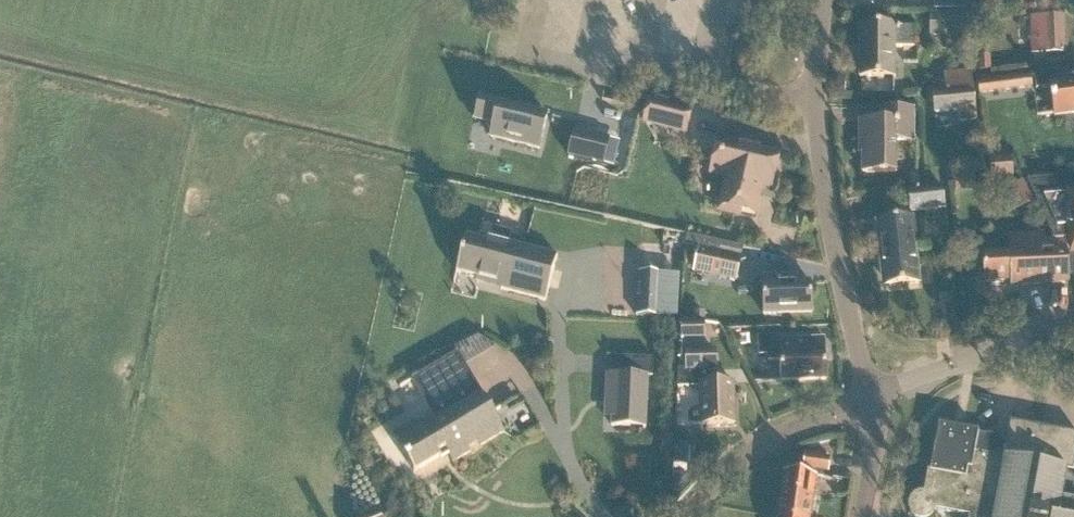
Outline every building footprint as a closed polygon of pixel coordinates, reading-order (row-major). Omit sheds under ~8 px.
[(934,12),(952,11),(966,11),(966,0),(934,0),(934,12)] [(930,15),(930,38),(948,38),(948,50),(968,50),(968,11),(966,11),(952,11),(952,15),(930,15)] [(1063,54),(1062,18),(1030,18),(1031,55),(1063,54)] [(914,49),(914,29),(896,29),(896,26),(860,26),(860,78),(896,78),(896,49),(914,49)] [(990,59),(977,60),(978,75),(991,74),(990,59)] [(945,74),(946,81),(932,83),(934,115),(958,112),(959,123),(977,121),(975,110),(971,80),(970,71),(945,74)] [(1064,86),(1062,71),(1034,75),(1036,91),(1049,89),(1053,116),(1073,113),(1073,84),(1064,86)] [(1031,77),(978,84),(979,95),(1032,89),(1031,77)] [(480,100),(475,121),(494,126),(491,139),(539,150),(547,116),(480,100)] [(690,113),(649,103),(644,123),(686,133),(690,113)] [(913,142),(913,110),(886,110),(886,123),(859,123),(859,144),(863,144),(863,174),(896,174),(896,141),(913,142)] [(575,132),(569,157),(603,166),(609,140),(575,132)] [(771,189),(779,155),(718,140),(710,174),(727,178),(719,212),(737,216),(741,214),(754,216),(761,186),(771,189)] [(989,165),(990,180),(1012,178),(1011,163),(989,165)] [(1027,183),(1053,242),(1065,242),(1066,252),(1067,252),(1069,275),(1073,275),(1073,178),(1027,183)] [(1033,205),(1024,184),(999,195),(1007,216),(1033,205)] [(942,188),(909,192),(911,213),(944,210),(942,188)] [(884,289),(919,285),(913,220),(877,224),(884,289)] [(1065,242),(1053,242),(1043,243),(1042,235),(1008,237),(1008,253),(983,254),(985,282),(1010,281),(1010,287),(1069,284),(1069,275),(1067,252),(1066,252),(1065,242)] [(509,244),(507,244),(478,236),(477,240),(466,237),(456,274),(502,286),(501,290),(546,302),(557,257),(509,244)] [(688,236),(686,247),(699,250),(694,273),(736,283),(744,249),(688,236)] [(638,273),(636,317),(659,318),(661,275),(638,273)] [(797,284),(796,278),(762,279),(763,316),(812,314),(811,284),(797,284)] [(694,323),(694,319),(686,319),(680,320),(681,353),(685,353),(686,371),(678,371),(678,389),(700,388),(701,410),(692,410),(690,413),(690,424),(693,426),(701,426),(701,427),(734,425),(733,384),(713,384),(712,371),(715,371),(715,352),(698,353),(698,340),(705,340),(705,323),(694,323)] [(674,338),(659,337),(659,347),(674,347),(674,338)] [(778,338),(758,339),(758,357),(768,357),(768,363),(780,362),(781,382),(826,381),(824,339),(778,341),(778,338)] [(416,421),(391,435),(414,474),(447,454),(453,463),(470,453),(467,447),(477,441),(480,447),(504,432),(475,384),(465,390),(455,373),(466,367),(458,354),(411,382),(432,417),(418,425),(416,421)] [(613,392),(611,427),(630,428),(630,425),(643,425),(643,429),(645,429),(648,369),(607,367),(606,393),(608,394),(608,392),(613,392)] [(1073,469),(1073,467),(1073,435),(1010,424),(1003,459),(974,454),(978,433),(939,425),(930,472),(928,472),(923,495),(919,495),(914,497),(911,501),(909,505),(909,510),(911,515),(913,516),(931,516),(933,515),(934,511),(969,516),(1073,516),(1073,469)] [(675,442),(674,464),(691,465),(692,443),(675,442)] [(781,492),(777,516),(810,516),(813,497),(816,478),(823,479),(824,472),(828,472),(830,459),(804,456),(801,475),(784,473),(781,492)] [(674,481),(673,490),(678,495),(690,482),(680,473),(679,474),(674,479),(674,481)]
